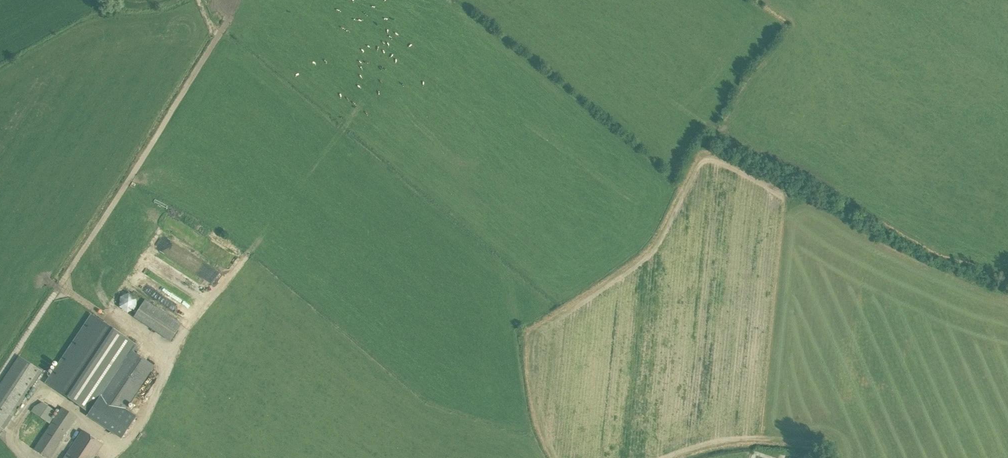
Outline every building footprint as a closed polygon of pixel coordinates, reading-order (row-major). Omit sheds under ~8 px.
[(127,313),(136,309),(137,298),(129,293),(119,297),(119,307),(127,313)] [(170,340),(181,324),(145,300),(134,317),(170,340)] [(126,406),(154,366),(87,321),(45,382),(89,412),(87,415),(121,438),(136,416),(121,406),(122,404),(126,406)] [(41,372),(18,356),(0,384),(0,426),(3,429),(41,372)] [(76,417),(62,408),(34,449),(47,457),(48,457),(76,417)] [(102,444),(82,431),(64,457),(93,457),(102,444)]
